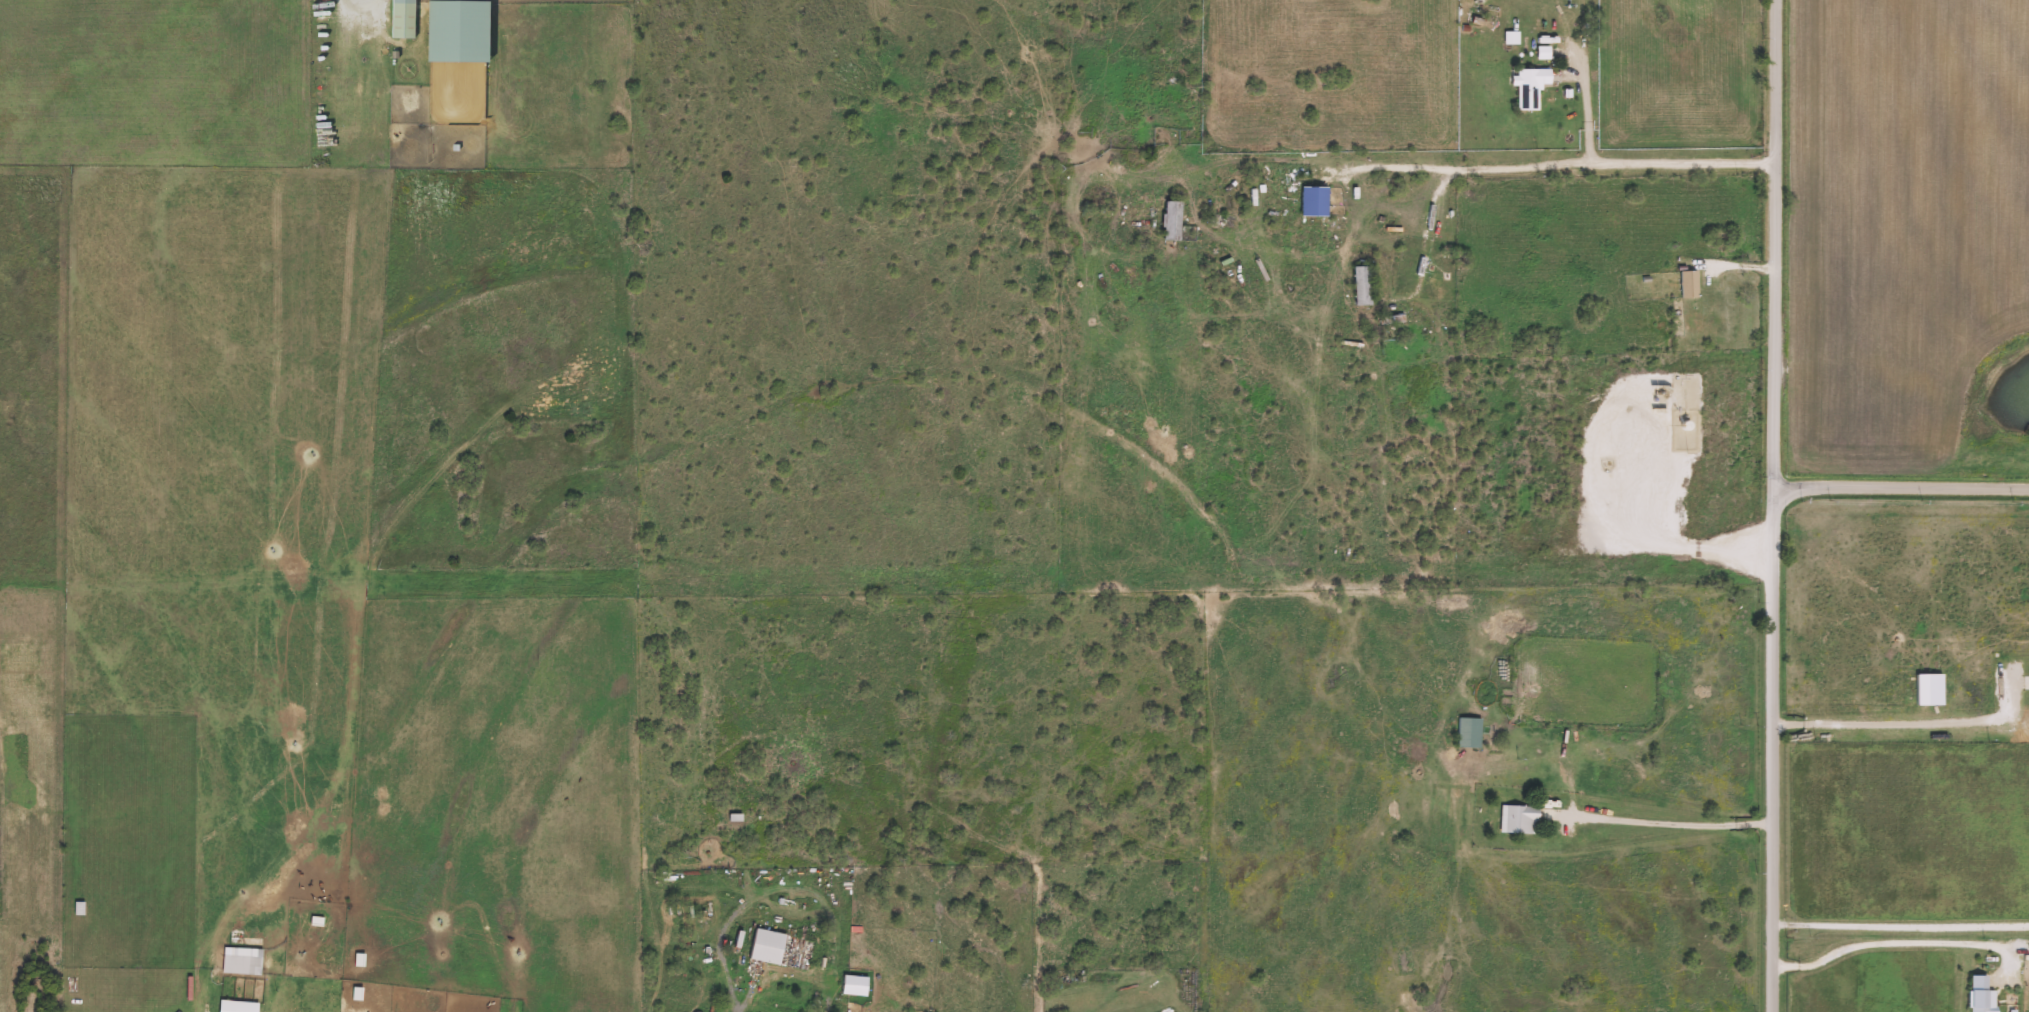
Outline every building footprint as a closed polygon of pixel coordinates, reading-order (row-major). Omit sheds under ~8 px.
[(391,36),(391,0),(415,0),(415,36),(391,36)] [(429,59),(429,0),(490,0),(490,59),(429,59)] [(1519,110),(1519,69),(1552,69),(1552,85),(1540,85),(1540,110),(1519,110)] [(1303,216),(1303,187),(1329,187),(1329,216),(1303,216)] [(1166,240),(1167,201),(1183,201),(1182,240),(1166,240)] [(1373,305),(1355,305),(1355,267),(1373,267),(1373,305)] [(1699,271),(1699,299),(1681,299),(1681,271),(1699,271)] [(1483,718),(1482,748),(1459,747),(1460,717),(1483,718)] [(1541,821),(1533,821),(1533,833),(1503,833),(1503,806),(1541,806),(1541,821)] [(783,965),(753,960),(757,930),(787,934),(783,965)] [(225,974),(225,948),(263,949),(263,975),(225,974)] [(1999,991),(1999,1011),(1972,1011),(1972,976),(1990,976),(1990,991),(1999,991)] [(261,1004),(260,1011),(221,1011),(222,1000),(261,1004)]
